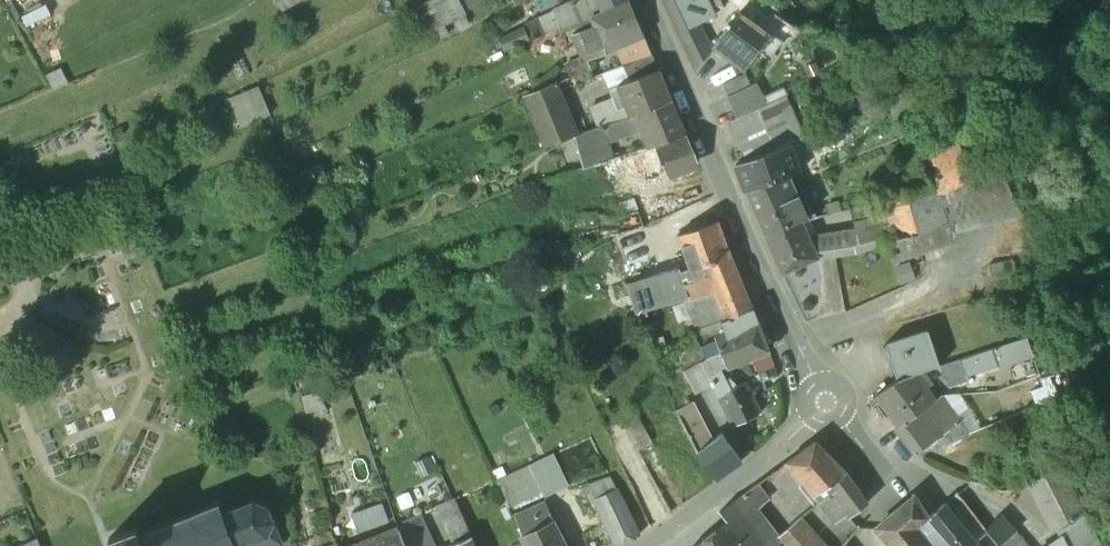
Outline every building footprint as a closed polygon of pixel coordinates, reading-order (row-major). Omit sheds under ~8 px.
[(283,13),(305,0),(275,0),(283,13)] [(431,1),(439,17),(461,6),(458,0),(432,0),(431,1)] [(587,14),(581,0),(578,0),(554,13),(561,28),(587,14)] [(640,36),(633,20),(625,0),(614,0),(599,8),(587,14),(593,28),(580,33),(589,54),(604,48),(606,51),(640,36)] [(587,14),(599,8),(595,0),(581,0),(587,14)] [(614,0),(595,0),(599,8),(614,0)] [(686,51),(694,72),(712,49),(701,23),(716,17),(709,0),(662,0),(686,51)] [(713,46),(744,69),(748,63),(750,64),(771,35),(766,31),(779,16),(758,0),(749,0),(713,46)] [(732,13),(744,0),(718,0),(732,13)] [(533,44),(561,28),(554,13),(525,28),(533,44)] [(582,61),(606,51),(604,48),(589,54),(580,33),(571,37),(580,58),(582,61)] [(608,66),(613,78),(653,63),(648,54),(645,47),(608,66)] [(582,61),(580,58),(564,65),(569,77),(586,70),(582,61)] [(621,96),(630,119),(641,114),(632,90),(647,85),(661,77),(653,63),(613,78),(621,96)] [(53,72),(38,79),(45,94),(61,88),(53,72)] [(724,84),(729,95),(751,85),(746,74),(724,84)] [(671,101),(661,77),(647,85),(632,90),(641,114),(671,101)] [(240,127),(273,113),(261,83),(227,98),(240,127)] [(546,154),(577,141),(582,139),(559,83),(523,98),(546,154)] [(729,95),(726,96),(735,117),(764,101),(755,83),(751,85),(729,95)] [(598,132),(630,119),(621,96),(589,108),(598,132)] [(630,119),(598,132),(603,146),(611,144),(640,132),(654,127),(661,143),(684,134),(671,101),(641,114),(630,119)] [(757,107),(728,121),(745,160),(783,145),(804,138),(790,106),(762,119),(757,107)] [(950,124),(974,168),(989,156),(966,115),(950,124)] [(935,192),(945,192),(977,174),(974,168),(950,124),(948,120),(910,143),(932,184),(935,192)] [(647,148),(661,143),(654,127),(640,132),(647,148)] [(589,168),(614,160),(611,144),(603,146),(598,132),(582,139),(577,141),(584,170),(589,168)] [(685,136),(656,148),(667,175),(697,163),(685,136)] [(932,184),(910,143),(906,145),(919,188),(932,184)] [(790,162),(783,145),(745,160),(732,165),(744,191),(790,174),(797,171),(792,160),(790,162)] [(656,148),(620,161),(629,183),(632,190),(667,175),(656,148)] [(989,156),(974,168),(977,174),(994,165),(989,156)] [(616,187),(629,183),(620,161),(619,158),(614,160),(589,168),(592,176),(598,174),(602,187),(614,183),(616,187)] [(977,174),(945,192),(954,223),(953,223),(955,232),(1021,213),(994,165),(977,174)] [(809,219),(790,174),(744,191),(763,232),(784,226),(800,219),(801,221),(809,219)] [(932,184),(919,188),(932,228),(932,229),(953,223),(954,223),(945,192),(935,192),(932,184)] [(890,198),(883,199),(888,213),(892,225),(897,239),(903,237),(912,235),(932,228),(919,188),(890,198)] [(853,222),(888,213),(883,199),(850,208),(853,222)] [(637,211),(614,220),(620,234),(643,226),(637,211)] [(882,228),(892,225),(888,213),(853,222),(855,228),(856,234),(882,228)] [(784,226),(764,235),(781,274),(817,257),(808,237),(801,221),(800,219),(784,226)] [(717,221),(677,235),(690,268),(679,272),(678,269),(639,281),(648,311),(665,306),(670,304),(685,300),(688,299),(683,285),(709,276),(704,264),(730,255),(717,221)] [(897,239),(886,243),(893,263),(955,243),(952,235),(956,235),(955,232),(953,223),(932,229),(932,228),(912,235),(903,237),(897,239)] [(886,243),(897,239),(892,225),(882,228),(886,243)] [(855,228),(808,237),(817,257),(818,259),(856,254),(886,243),(882,228),(856,234),(855,228)] [(752,309),(730,255),(704,264),(709,276),(683,285),(688,299),(718,291),(728,318),(752,309)] [(639,281),(626,285),(635,313),(639,312),(640,314),(647,311),(648,311),(639,281)] [(728,318),(721,322),(727,336),(729,335),(758,323),(752,309),(728,318)] [(696,331),(701,347),(715,341),(727,336),(721,322),(721,321),(696,331)] [(758,323),(729,335),(727,336),(715,341),(721,355),(726,367),(741,361),(768,350),(758,323)] [(928,330),(884,345),(896,380),(916,373),(924,370),(940,365),(928,330)] [(49,331),(35,357),(64,367),(74,349),(49,331)] [(999,368),(999,370),(1035,359),(1029,338),(970,356),(976,375),(999,368)] [(701,347),(707,359),(721,355),(715,341),(701,347)] [(713,388),(717,397),(730,391),(719,370),(726,367),(721,355),(707,359),(700,362),(713,388)] [(770,355),(748,363),(753,376),(774,369),(770,355)] [(713,388),(700,362),(684,370),(696,396),(713,388)] [(916,373),(927,388),(935,383),(924,370),(916,373)] [(916,373),(896,380),(874,396),(896,426),(896,425),(897,426),(924,406),(925,407),(935,400),(927,388),(916,373)] [(730,391),(717,397),(732,427),(760,413),(746,382),(730,391)] [(953,412),(948,414),(955,424),(945,431),(953,444),(1004,423),(993,395),(953,412)] [(948,414),(935,400),(925,407),(944,432),(945,431),(955,424),(948,414)] [(924,406),(897,426),(896,425),(896,426),(894,427),(914,454),(944,432),(925,407),(924,406)] [(623,416),(629,429),(642,422),(635,407),(630,409),(623,416)] [(712,441),(698,414),(681,423),(696,452),(716,480),(741,462),(721,435),(712,441)] [(626,430),(636,450),(653,443),(642,422),(629,429),(626,430)] [(814,442),(786,463),(813,495),(825,486),(826,486),(842,470),(832,458),(814,442)] [(495,482),(508,510),(544,494),(531,465),(495,482)] [(1060,528),(1087,514),(1064,466),(1027,483),(1051,533),(1060,528)] [(849,477),(842,470),(826,486),(832,494),(850,514),(853,516),(868,502),(849,477)] [(595,499),(617,489),(611,477),(589,485),(581,489),(585,496),(592,493),(595,499)] [(755,485),(718,512),(726,522),(727,521),(728,523),(740,514),(745,520),(753,512),(763,503),(756,494),(760,491),(755,485)] [(825,486),(813,495),(820,503),(832,494),(826,486),(825,486)] [(593,500),(614,545),(625,545),(640,535),(618,489),(617,489),(595,499),(593,500)] [(832,494),(820,503),(817,505),(835,525),(850,514),(832,494)] [(452,545),(453,545),(471,538),(454,498),(436,507),(452,545)] [(914,498),(902,507),(919,528),(928,520),(930,518),(914,498)] [(107,537),(110,545),(285,545),(276,525),(273,526),(275,520),(269,505),(254,500),(249,502),(223,512),(220,503),(142,535),(138,525),(107,537)] [(383,501),(354,513),(362,532),(391,521),(383,501)] [(545,503),(514,516),(523,537),(521,538),(525,545),(564,545),(545,503)] [(950,545),(973,545),(978,543),(946,504),(930,518),(928,520),(949,544),(950,545)] [(902,507),(873,529),(887,545),(934,545),(919,528),(902,507)] [(728,523),(745,545),(770,545),(776,539),(753,512),(745,520),(740,514),(728,523)] [(402,545),(436,545),(422,514),(395,526),(395,528),(399,540),(402,545)] [(1087,514),(1060,528),(1062,535),(1068,545),(1102,545),(1087,514)] [(999,545),(1030,545),(1016,532),(1018,531),(1002,515),(985,531),(999,545)] [(776,539),(783,545),(821,545),(798,520),(776,539)] [(928,520),(919,528),(934,545),(947,545),(949,544),(928,520)] [(727,521),(726,522),(694,545),(745,545),(728,523),(727,521)] [(399,540),(395,528),(349,545),(402,545),(399,540)] [(1062,535),(1047,545),(1068,545),(1062,535)]
